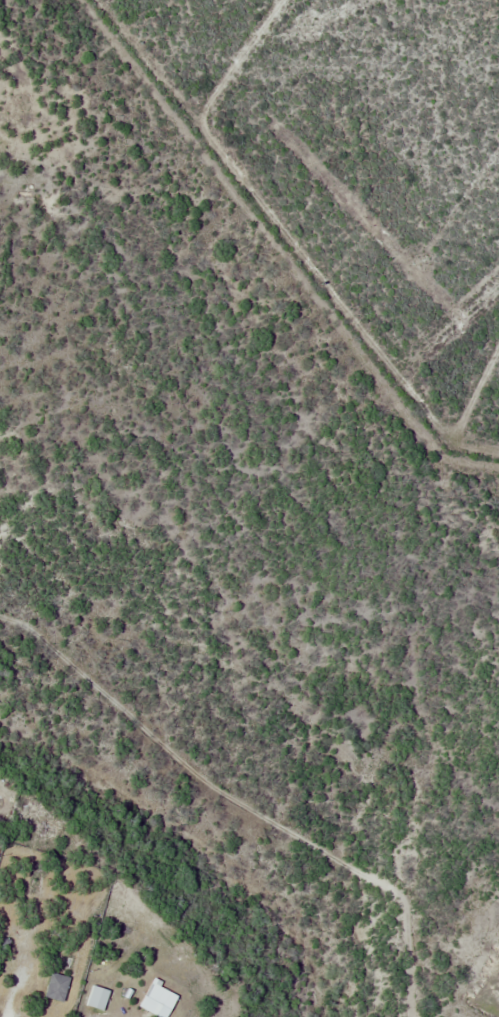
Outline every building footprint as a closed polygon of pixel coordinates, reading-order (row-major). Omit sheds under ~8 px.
[(64,1004),(71,980),(51,974),(45,998),(64,1004)] [(150,1014),(164,1003),(154,991),(140,1002),(150,1014)]
